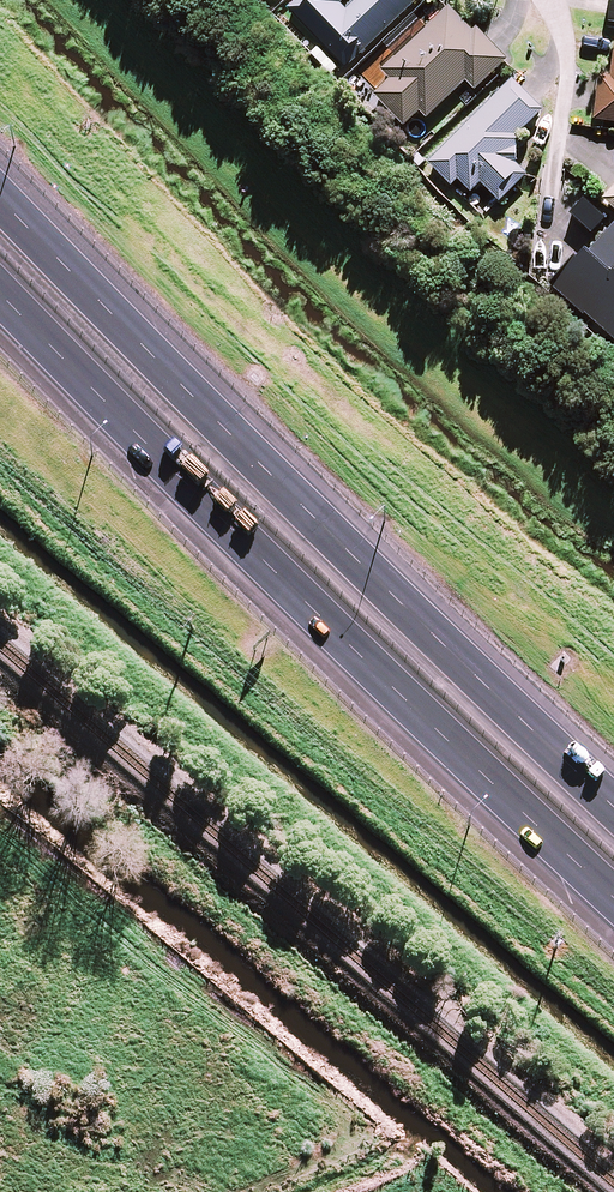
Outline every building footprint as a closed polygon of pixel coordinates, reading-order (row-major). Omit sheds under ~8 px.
[(290,8),(347,66),(413,0),(299,0),(290,8)] [(507,59),(457,3),(384,67),(392,76),(376,91),(404,124),(421,109),(427,115),(468,79),(476,87),(507,59)] [(612,76),(603,74),(597,118),(613,120),(613,61),(612,76)] [(541,110),(508,78),(429,159),(453,183),(459,177),(472,190),(482,180),(501,199),(528,172),(504,148),(541,110)] [(606,197),(613,205),(613,188),(606,197)] [(554,285),(588,315),(590,313),(613,335),(613,220),(554,285)]
